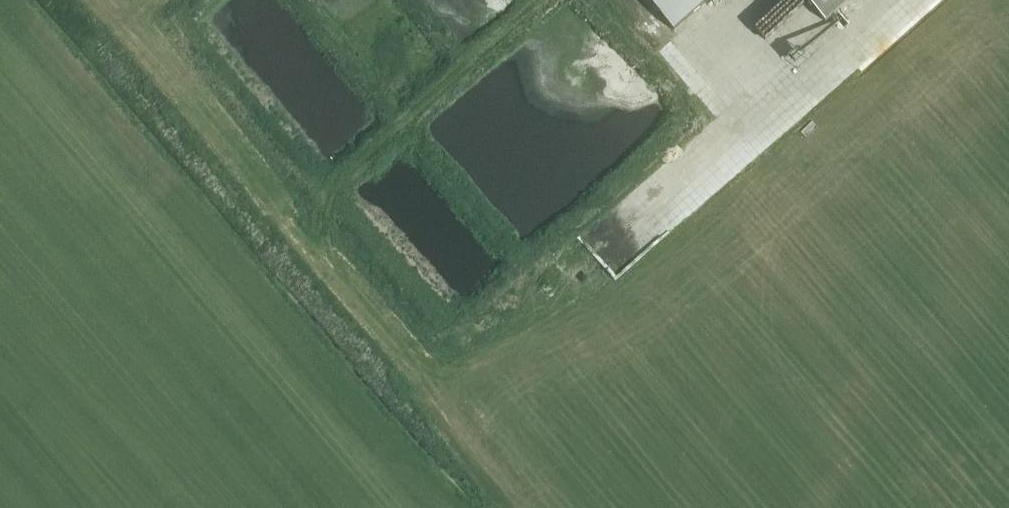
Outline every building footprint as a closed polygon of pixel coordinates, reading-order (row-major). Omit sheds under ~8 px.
[(672,28),(703,0),(648,0),(672,28)] [(823,19),(845,0),(807,0),(823,19)] [(766,13),(755,24),(768,37),(779,26),(766,13)]
